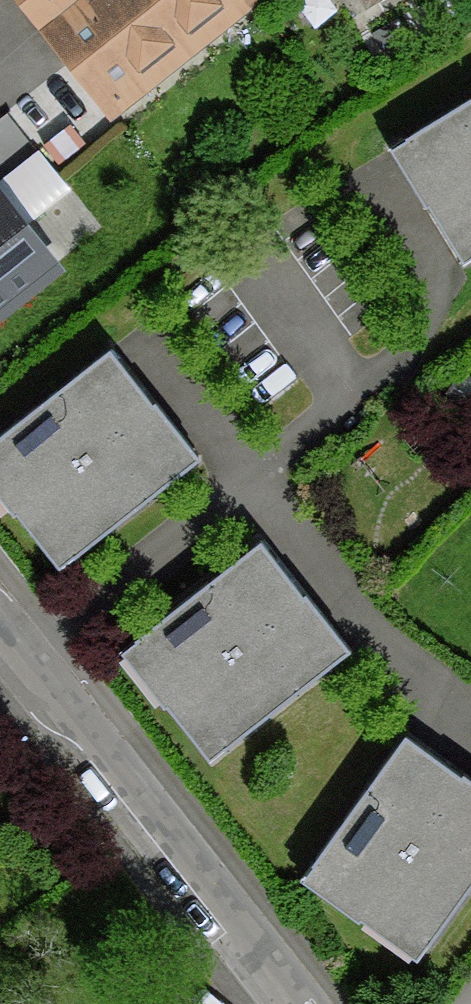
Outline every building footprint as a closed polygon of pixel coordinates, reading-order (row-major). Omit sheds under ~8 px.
[(42,32),(80,0),(15,0),(42,32)] [(42,32),(112,116),(251,0),(80,0),(42,32)] [(394,151),(429,205),(470,178),(470,102),(394,151)] [(429,205),(463,259),(470,254),(470,178),(429,205)] [(50,263),(0,200),(0,303),(50,263)] [(0,439),(0,489),(18,510),(149,401),(106,350),(0,439)] [(192,452),(149,401),(18,510),(61,562),(192,452)] [(256,541),(123,650),(167,703),(300,594),(256,541)] [(300,594),(167,703),(208,754),(341,644),(300,594)] [(402,735),(303,880),(360,919),(460,774),(402,735)] [(460,774),(360,919),(415,956),(470,876),(470,782),(460,774)]
